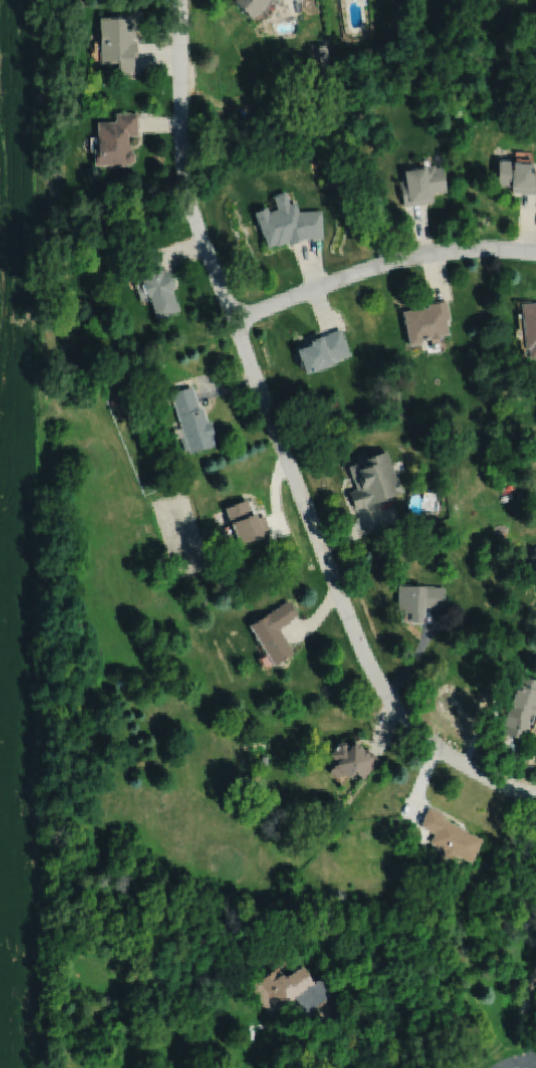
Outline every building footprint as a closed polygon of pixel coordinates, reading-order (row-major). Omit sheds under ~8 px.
[(253,17),(270,0),(234,0),(253,17)] [(130,13),(111,13),(111,15),(101,15),(101,60),(119,60),(119,71),(137,71),(137,39),(134,39),(134,36),(136,36),(136,15),(130,15),(130,13)] [(317,45),(319,61),(332,60),(330,44),(317,45)] [(138,111),(115,111),(115,120),(98,120),(98,136),(92,136),(92,149),(95,149),(95,163),(131,163),(135,159),(135,153),(131,149),(132,143),(129,143),(129,135),(138,135),(138,111)] [(361,128),(364,139),(373,137),(369,125),(361,128)] [(498,183),(502,183),(502,184),(511,185),(511,184),(513,184),(512,192),(535,193),(535,173),(535,162),(516,161),(516,160),(500,159),(498,183)] [(436,163),(405,169),(407,181),(400,182),(404,206),(434,202),(433,193),(448,191),(443,166),(437,167),(436,163)] [(367,187),(371,211),(385,208),(381,185),(367,187)] [(301,210),(296,201),(291,203),(285,191),(273,195),(279,207),(270,211),(268,206),(255,211),(268,246),(277,243),(278,245),(290,241),(291,244),(306,239),(325,238),(324,209),(301,210)] [(155,247),(134,255),(143,279),(142,279),(149,298),(150,298),(158,318),(180,310),(172,288),(175,287),(169,269),(165,270),(155,247)] [(404,311),(411,345),(424,342),(424,339),(433,338),(433,339),(443,337),(443,336),(451,333),(448,319),(452,319),(448,300),(429,303),(430,306),(425,307),(424,306),(404,311)] [(527,349),(531,349),(532,357),(535,357),(535,302),(523,303),(527,349)] [(296,347),(297,351),(299,351),(307,373),(319,368),(319,369),(339,362),(338,361),(352,355),(342,328),(296,347)] [(193,386),(170,392),(190,453),(216,445),(214,437),(216,436),(210,421),(208,421),(204,406),(199,408),(193,386)] [(107,392),(113,408),(122,404),(117,389),(107,392)] [(117,408),(121,418),(126,416),(122,405),(117,408)] [(388,450),(360,461),(361,463),(349,468),(357,489),(350,493),(356,509),(364,506),(365,508),(405,491),(399,477),(399,478),(388,450)] [(226,508),(241,546),(266,535),(266,534),(271,532),(265,515),(258,518),(257,513),(254,514),(247,499),(226,508)] [(444,608),(445,587),(397,585),(396,612),(409,613),(408,622),(422,622),(423,608),(444,608)] [(272,666),(293,654),(279,628),(298,617),(289,601),(248,624),(272,666)] [(519,675),(501,733),(523,740),(530,714),(535,716),(535,680),(519,675)] [(327,754),(336,762),(328,771),(342,785),(354,772),(361,779),(377,762),(354,741),(348,747),(341,740),(327,754)] [(472,863),(482,837),(445,821),(447,815),(427,807),(419,827),(433,833),(428,845),(455,857),(455,856),(472,863)] [(267,1014),(296,997),(305,1013),(331,997),(320,978),(313,982),(303,965),(278,980),(274,971),(250,985),(267,1014)]
